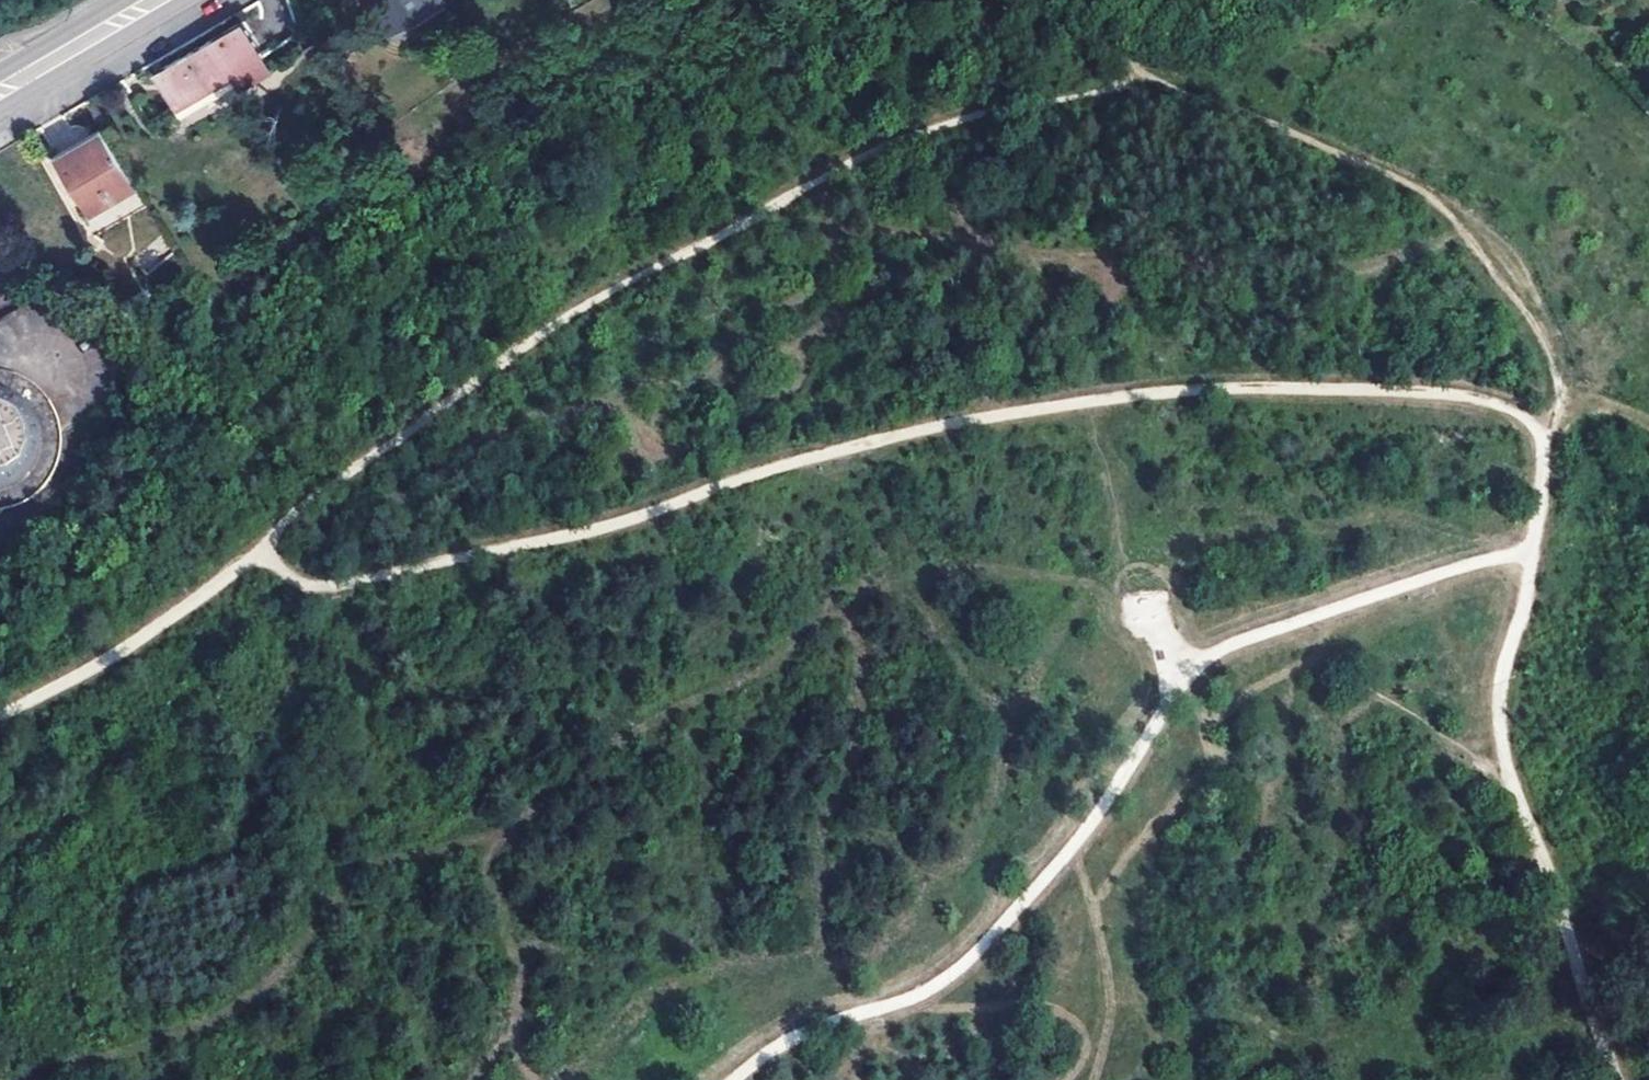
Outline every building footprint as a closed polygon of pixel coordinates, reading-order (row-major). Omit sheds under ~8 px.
[(393,31),(445,1),(445,0),(375,0),(393,31)] [(246,21),(158,74),(179,111),(236,74),(243,86),(273,67),(246,21)] [(94,214),(140,187),(107,132),(61,160),(94,214)] [(3,492),(8,491),(12,489),(17,487),(21,484),(25,481),(29,477),(32,473),(35,469),(37,465),(39,460),(40,455),(41,450),(41,445),(41,440),(40,435),(38,430),(36,426),(34,421),(31,417),(28,413),(24,410),(20,407),(16,404),(11,402),(6,401),(1,400),(0,399),(0,492),(3,492)]
